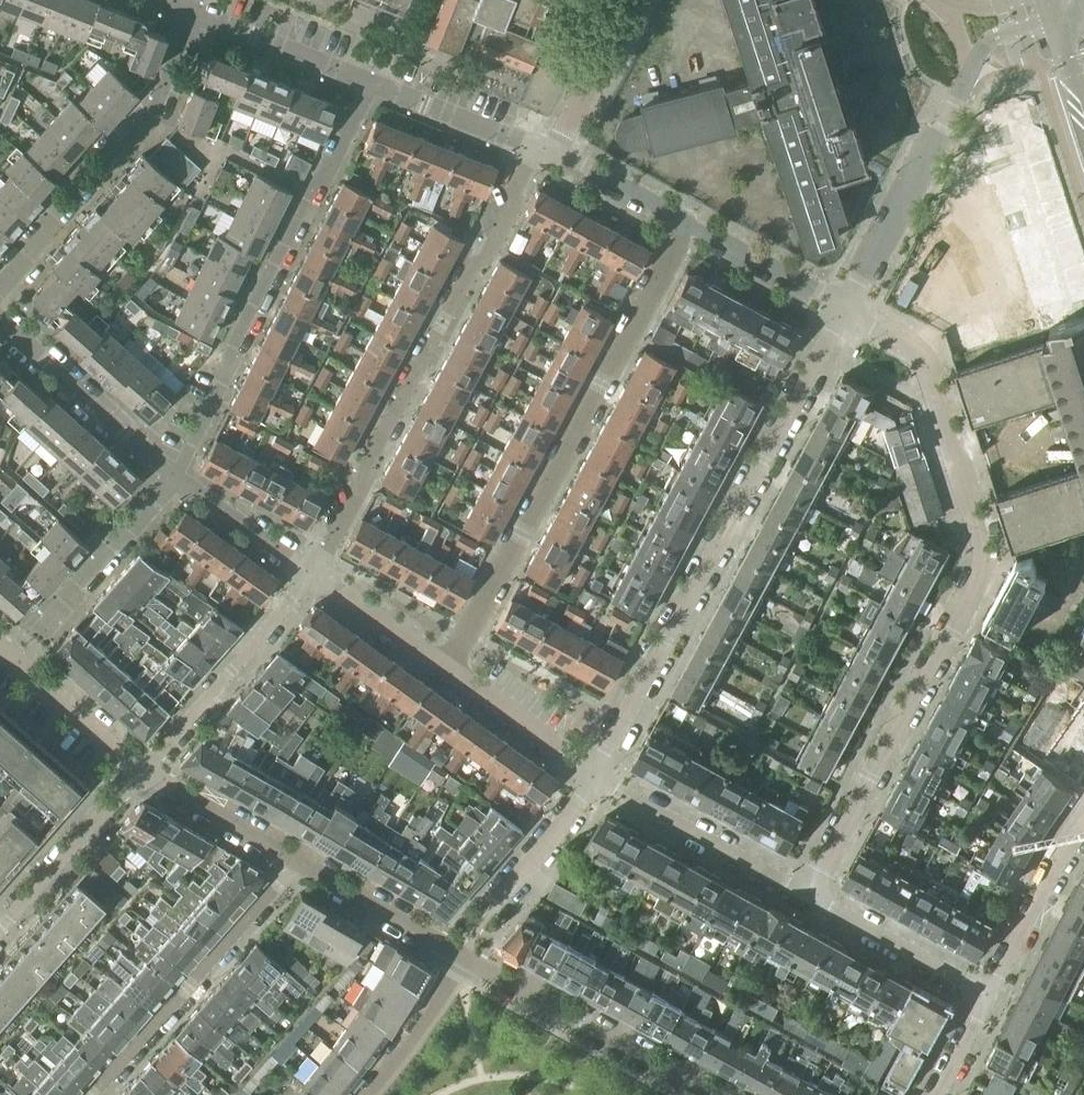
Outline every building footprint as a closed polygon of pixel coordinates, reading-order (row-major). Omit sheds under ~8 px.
[(17,12),(22,0),(0,0),(0,5),(17,12)] [(39,21),(48,0),(22,0),(17,12),(39,21)] [(62,30),(74,0),(48,0),(39,21),(62,30)] [(135,45),(144,20),(132,15),(132,16),(91,0),(74,0),(62,30),(99,44),(104,32),(135,45)] [(546,2),(547,0),(443,0),(426,42),(457,54),(465,35),(478,40),(474,50),(529,72),(541,41),(530,37),(535,23),(537,24),(546,2)] [(642,113),(650,143),(652,151),(734,128),(732,121),(760,114),(776,162),(803,249),(836,238),(830,218),(841,214),(829,175),(862,164),(810,0),(724,0),(750,82),(721,90),(719,83),(640,105),(642,113)] [(136,78),(129,86),(137,94),(146,84),(165,36),(151,31),(154,22),(148,19),(147,21),(144,20),(135,45),(127,63),(140,68),(136,78)] [(10,56),(23,61),(27,52),(14,47),(10,56)] [(27,52),(23,61),(36,66),(40,57),(27,52)] [(220,85),(237,92),(248,69),(212,55),(206,69),(197,66),(195,73),(197,74),(196,75),(220,85)] [(44,59),(41,68),(54,73),(57,64),(44,59)] [(0,80),(9,85),(15,72),(6,68),(0,80)] [(108,68),(92,86),(121,112),(137,94),(129,86),(108,68)] [(232,104),(254,113),(269,78),(248,69),(237,92),(232,104)] [(55,81),(58,93),(72,77),(65,70),(55,81)] [(208,116),(220,85),(196,75),(191,88),(192,88),(178,123),(214,137),(220,122),(208,116)] [(40,85),(58,93),(55,81),(43,76),(40,85)] [(264,117),(277,122),(291,87),(269,78),(254,113),(264,117)] [(0,80),(0,96),(3,97),(9,85),(0,80)] [(92,86),(77,104),(99,126),(104,130),(121,112),(92,86)] [(313,96),(291,87),(277,122),(298,131),(313,96)] [(11,95),(5,108),(14,112),(20,99),(11,95)] [(336,105),(313,96),(298,131),(322,140),(336,105)] [(72,99),(56,117),(84,143),(99,126),(77,104),(72,99)] [(5,108),(0,118),(0,121),(1,122),(1,121),(8,124),(14,112),(5,108)] [(634,147),(650,143),(642,113),(629,116),(626,117),(624,118),(622,119),(620,121),(619,122),(618,124),(617,127),(616,129),(616,131),(618,139),(619,141),(621,143),(622,144),(625,146),(627,146),(629,147),(631,147),(634,147)] [(56,117),(40,134),(68,161),(84,143),(56,117)] [(372,172),(377,174),(395,128),(375,120),(364,147),(375,152),(371,162),(376,164),(372,172)] [(393,159),(405,163),(415,136),(395,128),(377,174),(381,176),(385,167),(389,169),(393,159)] [(40,134),(24,152),(51,179),(68,161),(40,134)] [(411,178),(416,179),(420,181),(435,144),(415,136),(405,163),(415,168),(411,178)] [(166,137),(148,158),(173,181),(182,189),(200,168),(166,137)] [(433,175),(444,179),(455,152),(435,144),(420,181),(416,179),(412,188),(417,190),(422,192),(419,201),(414,199),(413,201),(412,204),(431,212),(439,193),(428,188),(433,175)] [(249,154),(262,160),(266,151),(254,145),(249,154)] [(5,169),(10,174),(40,202),(41,201),(42,202),(52,190),(54,191),(58,185),(51,179),(24,152),(22,150),(5,169)] [(266,151),(262,160),(274,166),(274,165),(278,157),(266,151)] [(455,152),(444,179),(455,183),(451,193),(456,195),(446,219),(451,221),(454,214),(475,160),(455,152)] [(126,171),(120,177),(157,209),(162,203),(157,199),(173,181),(148,158),(143,153),(127,172),(126,171)] [(291,153),(282,170),(281,173),(296,180),(303,178),(311,162),(291,153)] [(496,168),(475,160),(454,214),(458,216),(464,199),(469,200),(473,190),(485,195),(486,193),(496,168)] [(221,168),(215,180),(223,184),(230,172),(221,168)] [(378,184),(381,176),(377,174),(372,172),(369,181),(373,183),(378,184)] [(255,173),(244,196),(278,212),(289,190),(255,173)] [(0,185),(0,195),(26,218),(40,202),(10,174),(0,185)] [(120,177),(110,188),(146,221),(157,209),(120,177)] [(215,180),(209,193),(217,197),(223,184),(215,180)] [(343,182),(333,202),(359,215),(365,204),(388,215),(392,206),(343,182)] [(94,208),(125,235),(130,240),(146,221),(110,188),(104,195),(93,207),(94,208)] [(417,190),(412,188),(409,197),(414,199),(419,201),(422,192),(417,190)] [(524,249),(528,252),(556,200),(538,190),(524,216),(534,221),(528,231),(533,233),(524,249)] [(12,233),(26,218),(0,195),(0,222),(12,233)] [(244,196),(233,217),(268,233),(278,212),(244,196)] [(551,230),(560,236),(574,210),(556,200),(528,252),(532,254),(541,238),(545,240),(551,230)] [(333,202),(322,223),(374,248),(376,244),(371,242),(373,237),(353,227),(359,215),(333,202)] [(191,205),(185,218),(193,222),(200,210),(191,205)] [(94,208),(79,225),(110,252),(125,235),(94,208)] [(593,220),(574,210),(560,236),(570,241),(565,251),(569,253),(561,269),(565,272),(593,220)] [(217,234),(216,236),(251,252),(257,255),(268,233),(233,217),(223,237),(217,234)] [(193,222),(185,218),(179,230),(187,234),(193,222)] [(435,219),(422,243),(451,258),(461,239),(451,234),(453,229),(435,219)] [(165,220),(159,233),(168,237),(174,225),(165,220)] [(587,250),(597,256),(611,229),(593,220),(565,272),(569,274),(578,258),(582,260),(587,250)] [(402,221),(397,229),(406,234),(411,225),(402,221)] [(12,233),(0,222),(0,247),(12,233)] [(322,223),(312,243),(339,256),(348,261),(354,250),(356,245),(371,253),(374,248),(322,223)] [(79,225),(63,242),(95,270),(110,252),(79,225)] [(406,234),(397,229),(393,237),(402,242),(406,234)] [(602,281),(598,289),(603,292),(630,240),(611,229),(597,256),(596,258),(592,266),(602,271),(597,279),(602,281)] [(168,237),(159,233),(153,245),(162,250),(168,237)] [(216,236),(206,256),(241,273),(251,252),(216,236)] [(648,250),(630,240),(603,292),(606,293),(614,278),(618,279),(624,270),(634,276),(648,250)] [(51,266),(56,270),(76,287),(82,293),(99,274),(95,270),(63,242),(62,242),(52,253),(51,251),(46,257),(53,263),(51,266)] [(312,243),(301,265),(353,290),(355,285),(340,278),(343,273),(333,268),(339,256),(312,243)] [(422,243),(412,261),(441,277),(451,258),(422,243)] [(512,245),(510,249),(517,254),(520,249),(512,245)] [(170,247),(164,259),(173,264),(179,251),(170,247)] [(378,265),(386,270),(397,252),(387,247),(378,265)] [(206,256),(195,278),(230,294),(241,273),(206,256)] [(173,264),(164,259),(155,270),(163,276),(173,264)] [(500,260),(490,279),(519,294),(531,271),(513,261),(510,266),(500,260)] [(412,261),(402,279),(432,294),(441,277),(412,261)] [(301,265),(292,284),(318,297),(324,285),(334,290),(341,293),(343,290),(356,296),(358,292),(353,290),(301,265)] [(398,286),(393,297),(422,313),(432,294),(402,279),(386,270),(378,265),(373,274),(382,278),(382,277),(398,286)] [(43,319),(45,320),(63,300),(76,287),(56,270),(31,297),(43,308),(36,315),(42,320),(43,319)] [(663,314),(681,324),(704,282),(703,279),(695,275),(692,276),(686,272),(663,314)] [(195,278),(185,299),(219,315),(230,294),(195,278)] [(490,279),(480,297),(509,313),(519,294),(490,279)] [(135,293),(142,300),(152,289),(144,282),(135,293)] [(693,323),(702,328),(723,290),(713,284),(710,285),(704,282),(681,324),(690,329),(693,323)] [(292,284),(281,304),(332,330),(337,319),(331,316),(330,318),(312,309),(318,297),(292,284)] [(705,345),(713,349),(739,301),(734,298),(733,295),(723,290),(702,328),(700,332),(709,336),(708,339),(705,345)] [(358,303),(367,308),(372,299),(362,294),(358,303)] [(534,302),(542,307),(547,299),(546,299),(540,295),(538,294),(534,302)] [(101,308),(108,314),(117,304),(110,297),(101,308)] [(393,297),(382,316),(412,331),(422,313),(393,297)] [(480,297),(470,316),(499,331),(509,313),(480,297)] [(124,305),(128,309),(135,315),(141,307),(130,298),(124,305)] [(219,315),(185,299),(175,320),(208,337),(219,315)] [(572,322),(601,338),(610,320),(600,314),(603,309),(584,299),(579,309),(571,305),(564,318),(572,322)] [(63,300),(45,320),(55,329),(55,328),(78,348),(104,319),(96,313),(88,322),(63,300)] [(551,301),(547,309),(555,314),(560,306),(551,301)] [(730,339),(740,345),(759,309),(748,304),(745,304),(739,301),(713,349),(722,354),(730,339)] [(542,307),(534,302),(529,311),(538,316),(542,307)] [(379,322),(373,334),(402,350),(412,331),(382,316),(367,308),(358,303),(353,311),(362,315),(363,313),(379,322)] [(281,304),(271,324),(297,339),(303,326),(311,330),(311,332),(312,332),(315,328),(329,335),(332,330),(281,304)] [(555,314),(547,309),(542,318),(551,322),(555,314)] [(749,375),(754,364),(776,321),(771,318),(770,315),(759,309),(740,345),(750,350),(739,370),(749,375)] [(1051,327),(1055,338),(956,370),(973,423),(1061,394),(1083,467),(996,496),(1013,548),(1083,525),(1083,315),(1051,327)] [(470,316),(460,334),(489,350),(499,331),(470,316)] [(151,326),(163,333),(168,324),(155,318),(151,326)] [(754,364),(756,365),(764,370),(763,373),(772,378),(797,332),(791,329),(790,326),(782,321),(779,322),(776,321),(754,364)] [(572,322),(562,341),(591,357),(601,338),(572,322)] [(168,324),(163,333),(176,339),(180,330),(168,324)] [(271,324),(261,345),(312,372),(314,367),(299,359),(302,355),(292,350),(297,339),(271,324)] [(668,348),(672,340),(675,334),(658,325),(650,339),(668,348)] [(78,357),(96,374),(122,345),(103,328),(99,333),(97,334),(98,334),(83,350),(82,351),(82,352),(78,357)] [(342,330),(338,338),(347,343),(351,335),(343,330),(342,330)] [(519,331),(514,339),(522,344),(527,335),(519,331)] [(373,334),(363,351),(392,367),(402,350),(373,334)] [(460,334),(450,352),(479,368),(489,350),(460,334)] [(532,337),(527,346),(535,350),(540,342),(532,337)] [(347,343),(338,338),(332,348),(341,353),(347,343)] [(510,347),(511,348),(518,352),(522,344),(514,339),(510,347)] [(194,349),(207,355),(211,346),(199,340),(194,349)] [(678,354),(686,358),(690,350),(672,340),(668,348),(678,354)] [(562,341),(552,359),(581,375),(591,357),(562,341)] [(96,374),(114,389),(140,361),(122,345),(96,374)] [(261,345),(251,365),(277,379),(283,367),(293,372),(295,368),(310,375),(312,372),(261,345)] [(535,350),(527,346),(522,354),(531,359),(535,350)] [(644,350),(634,370),(662,386),(673,366),(644,350)] [(690,350),(686,358),(703,368),(707,359),(690,350)] [(363,351),(353,370),(382,386),(392,367),(363,351)] [(450,352),(440,370),(469,386),(475,374),(479,368),(450,352)] [(512,362),(505,358),(503,357),(500,363),(509,368),(512,362)] [(9,367),(7,364),(8,363),(2,358),(0,361),(0,377),(9,367)] [(552,359),(542,377),(571,393),(581,375),(552,359)] [(114,389),(132,405),(157,377),(140,361),(114,389)] [(251,365),(241,386),(291,412),(294,407),(279,400),(281,396),(271,390),(277,379),(251,365)] [(323,366),(318,375),(327,380),(331,373),(332,371),(323,366)] [(9,367),(0,377),(0,394),(16,409),(7,419),(15,425),(19,421),(42,441),(67,412),(49,396),(45,401),(18,377),(19,376),(9,367)] [(499,367),(494,376),(503,380),(507,372),(499,367)] [(353,370),(343,389),(372,406),(382,386),(353,370)] [(440,370),(431,388),(460,404),(469,386),(440,370)] [(634,370),(624,387),(653,402),(662,386),(634,370)] [(701,370),(697,379),(708,385),(712,376),(701,370)] [(722,377),(731,382),(735,374),(726,370),(722,377)] [(512,374),(507,382),(516,387),(520,379),(512,374)] [(303,375),(297,388),(304,392),(311,379),(303,375)] [(327,380),(318,375),(314,383),(323,388),(327,380)] [(832,396),(830,399),(862,416),(875,391),(844,375),(835,390),(835,391),(833,395),(832,395),(832,396)] [(494,376),(491,383),(489,385),(498,389),(503,380),(494,376)] [(157,377),(132,405),(149,421),(175,393),(157,377)] [(542,377),(532,396),(561,412),(571,393),(542,377)] [(516,387),(507,382),(503,391),(511,396),(516,387)] [(679,382),(674,390),(683,395),(687,387),(679,382)] [(724,383),(712,405),(747,424),(747,423),(747,424),(748,423),(753,413),(753,409),(756,403),(757,403),(758,403),(759,402),(724,383)] [(291,412),(241,386),(230,407),(256,421),(263,408),(273,413),(275,409),(290,416),(291,412)] [(624,387),(614,406),(643,421),(653,402),(624,387)] [(304,392),(297,388),(290,402),(297,405),(304,392)] [(431,388),(421,407),(450,423),(460,404),(431,388)] [(343,389),(333,407),(363,422),(372,406),(343,389)] [(683,395),(674,390),(670,399),(679,403),(683,395)] [(532,396),(522,415),(551,430),(561,412),(532,396)] [(826,408),(818,422),(850,438),(862,416),(830,399),(829,403),(828,403),(826,407),(825,408),(826,408)] [(303,403),(299,412),(308,416),(312,408),(303,403)] [(480,404),(475,413),(484,417),(488,409),(480,404)] [(689,420),(701,427),(736,445),(735,444),(735,443),(738,437),(742,435),(747,424),(712,405),(705,418),(686,408),(682,406),(678,414),(689,420)] [(614,406),(605,423),(634,439),(643,421),(614,406)] [(333,407),(323,425),(353,440),(363,422),(333,407)] [(421,407),(411,425),(440,441),(450,423),(421,407)] [(488,419),(496,423),(501,415),(493,411),(492,410),(488,419)] [(85,428),(67,412),(42,441),(59,457),(85,428)] [(199,468),(218,478),(234,449),(244,430),(252,434),(257,425),(230,412),(199,468)] [(308,416),(299,412),(294,420),(303,425),(308,416)] [(484,417),(475,413),(471,421),(479,426),(484,417)] [(886,429),(896,463),(923,454),(920,443),(920,442),(918,438),(919,437),(918,437),(910,413),(900,415),(903,424),(886,429)] [(674,421),(677,423),(685,427),(689,420),(678,414),(674,421)] [(522,415),(512,433),(541,448),(551,430),(522,415)] [(659,418),(654,427),(663,432),(668,423),(659,418)] [(496,423),(488,419),(483,427),(492,432),(496,423)] [(808,441),(807,443),(838,459),(850,438),(818,422),(811,435),(810,435),(810,436),(808,440),(808,441)] [(605,423),(594,442),(623,458),(634,439),(605,423)] [(330,453),(333,455),(342,460),(353,440),(323,425),(313,444),(330,453)] [(411,425),(401,443),(430,459),(440,441),(411,425)] [(663,432),(654,427),(650,435),(659,439),(663,432)] [(736,445),(701,427),(690,448),(724,466),(725,466),(730,456),(730,451),(733,445),(734,446),(735,445),(735,446),(736,445)] [(103,444),(85,428),(59,457),(77,473),(103,444)] [(512,433),(503,450),(532,466),(541,448),(512,433)] [(271,444),(279,448),(284,439),(275,435),(271,444)] [(284,439),(279,448),(288,453),(293,444),(284,439)] [(460,441),(456,449),(464,453),(469,445),(460,441)] [(594,442),(585,460),(614,475),(623,458),(594,442)] [(401,443),(391,462),(420,477),(430,459),(401,443)] [(801,453),(794,467),(825,484),(838,459),(807,443),(804,447),(804,448),(802,452),(801,453)] [(120,460),(103,444),(77,473),(94,488),(120,460)] [(472,447),(468,455),(476,460),(481,452),(472,447)] [(690,448),(679,468),(713,487),(712,487),(712,486),(715,480),(719,477),(724,467),(724,466),(690,448)] [(218,478),(237,488),(252,459),(234,449),(218,478)] [(464,453),(456,449),(451,457),(460,462),(464,453)] [(503,450),(493,469),(522,484),(532,466),(503,450)] [(662,450),(658,457),(663,460),(666,462),(670,455),(662,450)] [(306,463),(315,467),(320,459),(311,454),(306,463)] [(896,463),(901,478),(928,469),(927,466),(926,467),(923,457),(924,457),(923,454),(896,463)] [(476,460),(468,455),(463,464),(472,468),(476,460)] [(639,455),(635,463),(644,468),(648,459),(639,455)] [(663,460),(658,457),(656,456),(652,464),(659,468),(663,460)] [(237,488),(254,498),(269,468),(252,459),(237,488)] [(320,459),(315,467),(323,472),(327,463),(320,459)] [(138,476),(120,460),(94,488),(113,505),(138,476)] [(585,460),(574,479),(604,494),(614,475),(585,460)] [(420,477),(391,462),(381,480),(410,496),(420,477)] [(644,468),(635,463),(630,472),(639,476),(644,468)] [(882,472),(890,477),(894,469),(886,464),(882,472)] [(663,487),(667,490),(701,508),(702,508),(707,498),(707,494),(711,488),(712,488),(713,488),(713,487),(679,468),(675,466),(663,487)] [(784,486),(782,490),(813,506),(825,484),(794,467),(787,480),(786,480),(786,481),(784,485),(784,486)] [(254,498),(272,507),(287,478),(269,468),(254,498)] [(493,469),(483,487),(512,503),(522,484),(493,469)] [(901,478),(906,493),(933,484),(932,481),(931,482),(928,472),(929,472),(928,469),(901,478)] [(22,477),(32,487),(38,480),(28,470),(22,477)] [(873,488),(881,493),(889,479),(880,475),(873,488)] [(272,507),(290,517),(308,479),(302,476),(298,484),(287,478),(272,507)] [(441,477),(436,485),(445,490),(449,482),(441,477)] [(308,479),(290,517),(306,526),(322,497),(316,493),(320,485),(308,479)] [(574,479),(565,497),(594,512),(604,494),(574,479)] [(38,480),(32,487),(42,496),(49,489),(38,480)] [(17,482),(0,501),(11,511),(28,492),(17,482)] [(453,484),(448,492),(457,497),(461,489),(453,484)] [(906,493),(911,508),(938,499),(937,496),(936,496),(933,487),(934,486),(933,484),(906,493)] [(445,490),(436,485),(432,494),(440,498),(445,490)] [(483,487),(473,506),(502,522),(512,503),(483,487)] [(667,490),(655,512),(690,530),(690,529),(689,529),(690,528),(689,528),(692,522),(696,520),(701,510),(701,509),(701,508),(667,490)] [(777,498),(769,513),(800,529),(813,506),(782,490),(780,493),(780,494),(778,497),(777,498)] [(620,491),(616,499),(625,504),(629,496),(620,491)] [(457,497),(448,492),(444,501),(452,505),(457,497)] [(640,493),(636,501),(644,505),(649,497),(640,493)] [(382,503),(390,508),(395,499),(387,495),(382,503)] [(565,497),(556,514),(584,530),(594,512),(565,497)] [(395,499),(390,508),(399,512),(403,504),(395,499)] [(625,504),(616,499),(611,508),(620,513),(625,504)] [(938,499),(911,508),(915,523),(943,514),(942,512),(941,512),(937,501),(939,501),(938,499)] [(644,505),(636,501),(632,508),(640,513),(644,505)] [(823,511),(842,521),(846,512),(824,501),(820,508),(824,510),(823,511)] [(57,509),(67,518),(73,511),(63,502),(57,509)] [(870,511),(856,503),(852,511),(866,519),(870,511)] [(502,522),(473,506),(460,529),(478,538),(480,534),(492,540),(502,522)] [(73,511),(67,518),(77,528),(84,521),(73,511)] [(175,541),(185,549),(203,525),(183,511),(167,534),(160,529),(153,540),(168,550),(175,541)] [(655,512),(644,532),(679,551),(685,540),(684,536),(688,530),(688,531),(689,530),(690,531),(690,530),(655,512)] [(760,531),(758,534),(789,550),(800,529),(769,513),(762,525),(762,526),(760,530),(759,530),(760,531)] [(383,568),(401,577),(432,519),(423,514),(412,536),(415,538),(411,545),(398,538),(383,568)] [(556,514),(545,533),(575,548),(584,530),(556,514)] [(345,547),(364,557),(380,528),(361,518),(345,547)] [(40,558),(22,578),(41,596),(46,590),(45,590),(86,544),(81,540),(57,519),(30,549),(40,558)] [(401,577),(419,587),(434,557),(423,551),(425,547),(427,548),(440,523),(432,519),(401,577)] [(856,520),(852,527),(860,531),(864,524),(856,520)] [(181,580),(179,582),(187,588),(222,538),(203,525),(185,549),(196,557),(190,566),(194,568),(184,582),(181,580)] [(860,531),(852,527),(848,534),(857,538),(860,531)] [(364,557),(383,568),(398,538),(380,528),(364,557)] [(600,528),(596,536),(605,541),(609,533),(600,528)] [(33,538),(22,529),(16,536),(26,546),(33,538)] [(869,529),(865,535),(873,539),(877,533),(869,529)] [(644,532),(633,554),(668,572),(667,571),(666,571),(669,565),(673,562),(678,552),(678,551),(679,551),(644,532)] [(545,533),(536,551),(565,566),(575,548),(545,533)] [(455,543),(463,547),(468,539),(460,534),(455,543)] [(753,543),(746,556),(777,573),(789,550),(758,534),(756,538),(755,538),(753,542),(753,543)] [(894,551),(936,573),(948,550),(917,534),(911,546),(900,541),(894,551)] [(617,535),(613,543),(621,547),(626,540),(617,535)] [(873,539),(865,535),(862,542),(869,546),(873,539)] [(605,541),(596,536),(592,544),(601,549),(605,541)] [(187,588),(189,589),(205,601),(207,598),(195,590),(192,587),(202,574),(205,577),(212,568),(223,576),(240,551),(222,538),(187,588)] [(468,539),(463,547),(472,552),(476,543),(468,539)] [(621,547),(613,543),(609,551),(617,555),(621,547)] [(875,570),(893,580),(923,596),(936,573),(894,551),(887,547),(875,570)] [(240,551),(223,576),(233,583),(227,592),(221,599),(225,602),(223,606),(227,609),(258,565),(240,551)] [(565,566),(536,551),(525,570),(554,586),(565,566)] [(139,553),(127,567),(155,587),(161,581),(183,597),(189,589),(187,588),(179,582),(152,563),(139,553)] [(633,554),(621,575),(656,593),(662,583),(662,579),(665,573),(666,573),(667,573),(668,572),(633,554)] [(735,575),(734,579),(765,596),(777,573),(746,556),(738,570),(738,571),(736,575),(735,575)] [(984,622),(988,624),(1014,639),(1036,599),(1048,577),(1037,571),(1038,570),(1033,556),(1017,561),(984,622)] [(419,587),(437,597),(453,568),(434,557),(419,587)] [(5,569),(8,565),(0,558),(0,575),(5,569)] [(580,564),(576,573),(585,578),(590,569),(580,564)] [(832,564),(829,571),(837,575),(841,568),(832,564)] [(258,565),(227,609),(230,611),(238,600),(242,603),(249,594),(260,602),(277,578),(258,565)] [(115,580),(164,618),(171,611),(150,593),(155,587),(127,567),(115,580)] [(453,568),(437,597),(456,607),(471,578),(453,568)] [(0,575),(0,600),(15,614),(24,603),(31,610),(36,604),(35,603),(41,596),(22,578),(18,582),(7,573),(8,571),(5,569),(0,575)] [(837,575),(829,571),(825,578),(833,582),(837,575)] [(585,578),(576,573),(572,581),(581,586),(585,578)] [(845,573),(841,580),(849,584),(853,577),(845,573)] [(656,593),(621,575),(609,597),(644,616),(656,594),(655,594),(655,593),(656,593)] [(590,586),(598,590),(602,583),(594,579),(590,586)] [(729,588),(721,602),(752,618),(765,596),(734,579),(732,582),(731,582),(731,583),(729,587),(729,588)] [(105,592),(132,613),(137,607),(149,616),(147,618),(157,626),(159,624),(164,618),(115,580),(105,592)] [(849,584),(841,580),(837,586),(846,591),(849,584)] [(893,580),(881,602),(911,618),(923,596),(893,580)] [(494,628),(514,638),(529,609),(520,604),(526,593),(536,598),(541,589),(526,581),(519,582),(494,628)] [(199,621),(228,642),(241,627),(205,601),(189,589),(183,597),(177,604),(199,621)] [(548,593),(541,589),(536,598),(543,602),(548,593)] [(142,643),(146,639),(149,635),(127,619),(132,613),(105,592),(91,608),(98,612),(106,618),(114,623),(121,628),(135,638),(142,643)] [(711,620),(709,624),(740,641),(752,618),(721,602),(714,615),(714,616),(712,619),(711,620)] [(881,602),(869,624),(899,640),(911,618),(881,602)] [(564,612),(572,617),(577,608),(568,603),(564,612)] [(298,659),(301,661),(333,618),(314,605),(297,629),(308,637),(301,646),(305,648),(298,659)] [(577,608),(572,617),(580,621),(581,620),(585,612),(577,608)] [(608,617),(616,621),(621,612),(613,608),(608,617)] [(514,638),(532,648),(547,619),(529,609),(514,638)] [(808,609),(804,616),(812,621),(812,620),(816,614),(808,609)] [(50,653),(64,666),(106,618),(98,612),(90,622),(81,632),(75,626),(50,653)] [(621,612),(616,621),(625,626),(630,617),(621,612)] [(800,623),(793,636),(801,641),(808,627),(812,621),(804,616),(800,623)] [(551,658),(568,668),(583,638),(590,625),(581,620),(580,621),(572,617),(565,628),(566,629),(551,658)] [(817,623),(817,624),(825,629),(829,622),(821,618),(820,617),(817,623)] [(64,666),(77,678),(101,650),(95,645),(114,623),(106,618),(64,666)] [(174,649),(203,670),(215,656),(176,627),(175,627),(164,618),(159,624),(169,633),(163,640),(174,649)] [(333,618),(301,661),(305,665),(313,654),(318,658),(325,649),(335,656),(352,632),(333,618)] [(181,619),(175,627),(176,627),(215,656),(228,642),(199,621),(193,628),(181,619)] [(532,648),(551,658),(566,629),(565,628),(547,619),(532,648)] [(705,632),(698,646),(728,662),(740,641),(709,624),(708,627),(707,627),(707,628),(705,631),(704,632),(705,632)] [(817,624),(813,632),(820,636),(825,629),(817,624)] [(869,624),(857,647),(887,663),(899,640),(869,624)] [(77,678),(90,689),(126,648),(135,638),(121,628),(112,637),(117,642),(106,655),(101,650),(77,678)] [(977,635),(965,657),(968,659),(997,674),(1009,653),(1013,645),(986,631),(982,638),(977,635)] [(335,686),(338,688),(371,645),(352,632),(335,656),(345,663),(339,672),(343,675),(335,686)] [(607,637),(601,648),(586,677),(605,687),(621,658),(627,648),(607,637)] [(568,668),(586,677),(601,648),(583,638),(568,668)] [(145,652),(161,662),(170,669),(175,672),(191,683),(203,670),(174,649),(167,656),(152,644),(146,639),(142,643),(140,647),(145,652)] [(361,674),(372,682),(389,658),(371,645),(338,688),(343,691),(350,681),(354,684),(361,674)] [(687,665),(685,669),(716,685),(728,662),(698,646),(690,659),(690,660),(688,664),(687,664),(687,665)] [(857,647),(845,669),(875,685),(887,663),(857,647)] [(1072,669),(1083,676),(1083,647),(1072,669)] [(90,689),(103,701),(127,674),(121,668),(134,653),(126,648),(90,689)] [(103,701),(116,712),(161,662),(145,652),(139,660),(145,666),(133,679),(127,674),(103,701)] [(263,668),(292,688),(298,681),(320,695),(325,688),(277,653),(263,668)] [(783,654),(780,661),(788,665),(792,658),(783,654)] [(372,712),(376,715),(407,672),(389,658),(372,682),(382,690),(376,699),(380,701),(372,712)] [(961,667),(956,676),(987,694),(994,681),(1005,687),(1009,680),(997,674),(968,659),(964,665),(961,667)] [(762,682),(765,683),(774,688),(775,689),(788,665),(780,661),(776,667),(775,666),(772,670),(769,669),(762,682)] [(163,676),(168,681),(175,672),(170,669),(161,662),(116,712),(130,725),(154,698),(149,694),(163,676)] [(796,663),(792,669),(800,674),(804,667),(796,663)] [(251,681),(303,720),(315,703),(305,697),(300,704),(285,695),(292,688),(263,668),(251,681)] [(716,685),(685,669),(684,672),(683,672),(681,676),(680,677),(673,691),(704,708),(716,685)] [(800,674),(792,669),(789,676),(797,681),(800,674)] [(845,669),(833,691),(863,708),(875,685),(845,669)] [(154,698),(130,725),(144,737),(168,710),(191,683),(175,672),(168,681),(154,698)] [(398,701),(408,708),(426,685),(407,672),(376,715),(380,718),(387,707),(391,710),(398,701)] [(951,689),(947,697),(988,719),(992,711),(981,705),(987,694),(956,676),(950,686),(951,689)] [(292,735),(295,731),(303,720),(251,681),(239,695),(267,716),(273,709),(288,719),(282,727),(285,729),(292,735)] [(774,688),(765,683),(760,694),(768,698),(774,688)] [(1032,684),(1028,691),(1036,696),(1041,689),(1032,684)] [(407,742),(411,745),(445,698),(426,685),(408,708),(418,716),(412,725),(417,728),(407,742)] [(329,712),(337,701),(340,698),(325,688),(320,695),(315,703),(329,712)] [(833,691),(820,714),(851,730),(863,708),(833,691)] [(1036,696),(1028,691),(1023,698),(1032,703),(1036,696)] [(272,742),(282,750),(292,735),(285,729),(280,736),(261,722),(267,716),(239,695),(226,709),(242,721),(251,727),(258,733),(272,742)] [(365,707),(372,712),(380,701),(376,699),(372,696),(365,707)] [(940,705),(935,715),(967,732),(972,721),(984,727),(988,719),(947,697),(943,704),(940,705)] [(1041,760),(1076,785),(1077,786),(1083,776),(1083,697),(1041,760)] [(435,728),(445,735),(463,711),(445,698),(411,745),(419,751),(420,752),(430,738),(428,737),(435,728)] [(665,707),(666,707),(675,713),(680,705),(669,699),(665,707)] [(759,699),(754,707),(762,712),(767,704),(759,699)] [(329,712),(343,722),(351,710),(337,701),(329,712)] [(751,713),(759,718),(762,712),(754,707),(751,713)] [(88,785),(0,708),(0,768),(18,784),(0,805),(0,808),(9,816),(0,826),(0,884),(88,785)] [(358,732),(361,727),(367,719),(352,708),(351,710),(343,722),(358,732)] [(772,708),(768,714),(776,719),(780,712),(772,708)] [(446,766),(450,768),(481,725),(463,711),(445,735),(456,743),(450,752),(453,755),(446,766)] [(693,722),(703,728),(707,720),(697,714),(693,722)] [(776,719),(768,714),(764,721),(772,726),(776,719)] [(820,714),(808,736),(839,753),(851,730),(820,714)] [(930,728),(926,736),(967,758),(971,750),(960,744),(967,732),(935,715),(929,725),(930,728)] [(361,727),(377,737),(384,726),(369,716),(367,719),(361,727)] [(707,720),(703,728),(714,734),(718,726),(707,720)] [(199,774),(218,743),(227,729),(216,721),(179,763),(199,774)] [(1009,721),(1005,729),(1014,734),(1018,726),(1009,721)] [(638,772),(650,778),(670,742),(660,736),(664,728),(656,723),(633,765),(640,768),(638,772)] [(471,754),(482,762),(500,738),(481,725),(450,768),(453,771),(461,760),(465,763),(471,754)] [(377,737),(397,750),(403,740),(384,726),(377,737)] [(232,793),(250,762),(257,751),(250,746),(258,733),(251,727),(244,737),(241,741),(242,742),(215,783),(232,793)] [(1014,734),(1005,729),(1000,736),(1009,741),(1014,734)] [(247,801),(261,810),(291,764),(285,760),(302,736),(295,731),(282,750),(247,801)] [(218,743),(199,774),(215,783),(242,742),(241,741),(244,737),(235,732),(225,747),(218,743)] [(734,740),(744,746),(748,738),(738,732),(734,740)] [(839,753),(808,736),(796,759),(827,775),(839,753)] [(919,744),(914,753),(946,770),(952,759),(963,765),(967,758),(926,736),(922,743),(919,744)] [(483,792),(487,795),(518,751),(500,738),(482,762),(493,769),(487,778),(490,781),(483,792)] [(748,738),(744,746),(754,751),(759,744),(748,738)] [(665,782),(672,786),(694,744),(686,739),(681,748),(670,742),(650,778),(663,786),(665,782)] [(397,750),(412,759),(419,751),(411,745),(407,742),(404,740),(403,740),(397,750)] [(232,793),(247,801),(282,750),(272,742),(258,766),(250,762),(232,793)] [(676,793),(689,800),(709,763),(698,757),(702,748),(694,744),(672,786),(678,790),(676,793)] [(412,759),(428,770),(434,762),(420,752),(419,751),(412,759)] [(487,795),(490,797),(498,787),(513,797),(519,788),(537,765),(518,751),(487,795)] [(909,766),(905,774),(947,796),(951,789),(939,782),(946,770),(914,753),(908,763),(909,766)] [(769,765),(780,770),(784,763),(773,756),(769,765)] [(261,810),(278,820),(316,763),(308,757),(300,769),(291,764),(261,810)] [(987,759),(983,766),(991,771),(995,764),(987,759)] [(1003,760),(999,767),(1008,772),(1012,765),(1003,760)] [(704,803),(710,807),(733,765),(725,761),(720,769),(709,763),(689,800),(702,807),(704,803)] [(434,762),(428,770),(425,775),(437,782),(445,770),(434,762)] [(278,820),(294,829),(316,798),(307,793),(323,768),(316,763),(278,820)] [(784,763),(780,770),(790,776),(795,768),(784,763)] [(537,765),(519,788),(531,796),(516,816),(525,822),(540,802),(539,801),(556,778),(537,765)] [(715,815),(727,821),(747,784),(737,778),(741,770),(733,765),(710,807),(717,811),(715,815)] [(978,773),(987,778),(991,771),(983,766),(978,773)] [(1008,772),(999,767),(995,774),(1004,779),(1008,772)] [(1024,773),(1019,780),(1060,806),(1064,800),(1067,800),(1074,790),(1044,769),(1036,780),(1024,773)] [(898,782),(892,792),(925,810),(931,798),(942,804),(947,796),(905,774),(901,781),(898,782)] [(443,785),(456,793),(462,784),(449,775),(443,785)] [(822,783),(811,777),(806,785),(818,792),(821,787),(822,783)] [(294,829),(311,839),(346,785),(338,780),(335,785),(331,791),(324,786),(316,798),(294,829)] [(1025,795),(1018,805),(1048,826),(1055,817),(1054,814),(1060,806),(1019,780),(1014,788),(1025,795)] [(742,825),(748,828),(770,786),(763,782),(758,790),(747,784),(727,821),(740,828),(742,825)] [(312,839),(332,851),(355,815),(344,808),(356,791),(346,785),(311,839),(312,839)] [(753,835),(765,842),(785,805),(774,799),(779,791),(770,786),(748,828),(755,832),(753,835)] [(925,810),(892,792),(887,802),(888,805),(884,812),(926,836),(931,827),(919,821),(925,810)] [(348,860),(382,808),(388,798),(381,793),(368,812),(360,807),(355,815),(332,851),(348,860)] [(964,796),(959,803),(969,809),(973,802),(964,796)] [(981,797),(976,805),(985,810),(990,803),(981,797)] [(785,805),(765,842),(778,849),(780,845),(787,849),(789,846),(809,808),(801,803),(800,804),(789,799),(785,805)] [(132,847),(133,847),(162,813),(146,803),(140,804),(131,814),(116,831),(133,847),(132,847)] [(969,809),(959,803),(955,810),(964,816),(969,809)] [(468,805),(464,810),(509,842),(521,828),(490,806),(484,813),(473,804),(471,807),(468,805)] [(985,810),(976,805),(972,812),(981,817),(985,810)] [(999,808),(994,816),(1034,844),(1039,836),(1042,836),(1048,826),(1018,805),(1010,816),(999,808)] [(348,860),(364,870),(385,838),(393,827),(384,821),(390,813),(382,808),(348,860)] [(472,827),(467,834),(497,855),(509,842),(464,810),(459,816),(472,827)] [(133,847),(146,860),(178,822),(162,813),(133,847)] [(364,870),(381,879),(421,820),(414,815),(413,814),(393,843),(385,838),(364,870)] [(381,879),(396,888),(417,858),(411,854),(433,820),(424,814),(421,820),(381,879)] [(591,857),(606,866),(628,826),(606,815),(583,848),(593,854),(591,857)] [(1001,831),(993,846),(1025,864),(1031,854),(1030,850),(1034,844),(994,816),(989,823),(1001,831)] [(166,852),(173,856),(194,831),(178,822),(146,860),(162,875),(167,868),(158,862),(166,852)] [(450,844),(458,849),(467,855),(486,868),(497,855),(467,834),(456,825),(451,832),(439,824),(434,832),(450,844)] [(603,873),(622,884),(646,840),(638,836),(638,832),(628,826),(606,866),(603,873)] [(862,895),(881,861),(886,852),(875,846),(881,834),(873,830),(843,883),(851,887),(850,889),(862,895)] [(172,884),(189,865),(193,861),(206,868),(213,862),(222,852),(225,849),(194,831),(173,856),(181,861),(165,878),(172,884)] [(902,842),(911,847),(918,836),(909,831),(902,842)] [(942,845),(946,847),(948,848),(952,841),(942,836),(939,843),(942,845)] [(396,888),(413,898),(450,845),(442,839),(426,861),(418,856),(417,858),(396,888)] [(637,878),(649,884),(668,849),(657,843),(654,845),(646,840),(622,884),(631,889),(637,878)] [(961,846),(952,841),(948,848),(957,853),(961,846)] [(413,898),(429,907),(456,869),(448,864),(458,849),(450,844),(450,845),(413,898)] [(1025,864),(993,846),(986,858),(975,852),(971,861),(1012,883),(1016,875),(1019,874),(1025,864)] [(92,858),(109,873),(118,864),(119,862),(102,847),(92,858)] [(643,895),(663,906),(687,863),(679,858),(679,855),(668,849),(649,884),(643,895)] [(222,852),(213,862),(225,872),(255,891),(266,878),(265,872),(238,857),(231,865),(223,860),(227,856),(222,852)] [(456,869),(429,907),(444,916),(486,868),(467,855),(456,869)] [(900,914),(924,873),(925,870),(913,864),(916,859),(909,855),(904,863),(882,904),(889,908),(888,910),(899,916),(900,914)] [(876,901),(882,904),(904,863),(896,858),(891,866),(881,861),(862,895),(874,902),(876,901)] [(210,871),(205,877),(243,904),(255,891),(225,872),(213,862),(206,868),(210,871)] [(80,871),(119,906),(127,898),(88,863),(80,871)] [(678,900),(689,907),(709,871),(698,865),(695,867),(687,863),(663,906),(672,911),(678,900)] [(118,864),(109,873),(116,880),(125,870),(118,864)] [(964,885),(966,886),(973,890),(979,881),(989,886),(993,878),(973,868),(964,885)] [(695,924),(703,928),(727,885),(720,881),(720,877),(709,871),(689,907),(701,913),(695,924)] [(919,881),(900,914),(919,925),(936,893),(941,883),(924,873),(919,881)] [(192,878),(187,884),(187,885),(230,919),(243,904),(205,877),(199,884),(192,878)] [(1069,899),(1083,907),(1083,880),(1080,877),(1069,899)] [(74,878),(51,904),(81,931),(104,905),(75,879),(76,879),(74,878)] [(173,885),(172,884),(165,878),(162,882),(170,888),(173,885)] [(181,894),(176,899),(218,932),(230,919),(187,885),(187,884),(180,880),(174,888),(181,894)] [(548,895),(551,897),(580,912),(587,899),(555,882),(548,895)] [(936,893),(919,925),(921,926),(920,928),(931,934),(932,932),(938,936),(961,894),(941,883),(936,893)] [(725,940),(727,936),(749,894),(738,887),(735,889),(727,885),(703,928),(725,940)] [(944,941),(956,948),(975,912),(964,907),(973,890),(966,886),(961,894),(938,936),(945,939),(944,941)] [(282,924),(303,937),(322,905),(321,905),(322,904),(320,904),(300,893),(282,924)] [(736,946),(744,951),(768,907),(761,903),(760,900),(749,894),(727,936),(738,942),(736,946)] [(161,896),(154,904),(207,945),(218,932),(176,899),(172,905),(161,896)] [(505,951),(522,960),(545,919),(553,905),(540,898),(529,911),(504,940),(505,951)] [(1059,919),(1083,932),(1083,907),(1069,899),(1059,919)] [(51,904),(28,930),(58,957),(81,931),(51,904)] [(158,917),(152,923),(196,957),(207,945),(154,904),(149,910),(158,917)] [(303,937),(324,949),(342,917),(323,906),(323,905),(322,905),(303,937)] [(603,905),(600,911),(594,921),(603,925),(608,916),(611,910),(603,905)] [(765,962),(767,957),(790,916),(769,905),(768,907),(744,951),(753,956),(765,962)] [(975,912),(956,948),(969,954),(970,952),(977,956),(999,914),(990,910),(980,905),(976,913),(975,912)] [(522,960),(536,967),(566,912),(559,909),(552,922),(545,919),(522,960)] [(125,910),(117,919),(124,924),(131,916),(125,910)] [(536,967),(550,975),(567,943),(571,935),(573,933),(566,929),(573,916),(566,912),(536,967)] [(608,916),(603,925),(611,930),(616,921),(608,916)] [(776,969),(785,974),(809,930),(801,926),(801,922),(790,916),(767,957),(779,964),(776,969)] [(342,917),(324,949),(345,961),(364,929),(362,929),(363,928),(361,927),(361,928),(342,917)] [(1049,939),(1083,957),(1083,932),(1059,919),(1049,939)] [(574,947),(567,943),(550,975),(564,983),(594,929),(582,922),(579,921),(573,933),(571,935),(578,939),(574,947)] [(141,936),(141,937),(185,970),(196,957),(152,923),(152,924),(148,929),(140,922),(134,930),(141,936)] [(564,983),(578,991),(596,959),(589,955),(596,943),(599,944),(604,935),(594,929),(564,983)] [(28,930),(5,956),(35,982),(58,957),(28,930)] [(107,930),(95,943),(102,950),(114,936),(107,930)] [(800,967),(812,974),(831,939),(820,933),(817,935),(809,930),(785,974),(794,978),(800,967)] [(634,943),(641,947),(647,936),(640,933),(634,943)] [(647,936),(641,947),(654,954),(660,944),(647,936)] [(145,961),(145,962),(173,983),(185,970),(141,937),(134,945),(138,948),(134,952),(145,961)] [(356,953),(359,954),(364,957),(373,942),(365,937),(356,953)] [(578,991),(593,999),(623,944),(614,939),(602,963),(596,959),(578,991)] [(807,986),(826,996),(850,953),(842,948),(842,945),(831,939),(812,974),(813,975),(807,986)] [(1038,959),(1079,980),(1083,971),(1083,957),(1049,939),(1038,959)] [(269,948),(283,960),(289,953),(275,941),(269,948)] [(102,950),(95,943),(84,957),(90,963),(102,950)] [(255,944),(242,958),(280,989),(284,985),(296,996),(304,988),(255,944)] [(593,999),(607,1007),(624,975),(619,973),(631,949),(623,944),(593,999)] [(396,948),(384,969),(416,989),(415,988),(416,988),(417,987),(417,986),(428,966),(396,948)] [(662,958),(669,962),(673,955),(665,951),(662,958)] [(121,952),(114,960),(161,997),(173,983),(145,962),(139,968),(121,952)] [(687,958),(681,969),(688,973),(697,957),(691,953),(687,959),(687,958)] [(826,996),(846,1007),(872,961),(861,955),(858,957),(850,953),(826,996)] [(607,1007),(622,1015),(652,960),(643,955),(630,979),(624,975),(607,1007)] [(674,965),(681,969),(687,958),(680,955),(674,965)] [(0,962),(0,997),(12,1008),(35,982),(5,956),(0,962)] [(287,964),(300,975),(306,969),(293,957),(287,964)] [(242,958),(232,970),(274,1007),(286,994),(280,989),(242,958)] [(356,958),(344,972),(351,977),(363,964),(356,958)] [(1038,959),(1028,979),(1061,996),(1069,1000),(1079,980),(1038,959)] [(107,975),(106,976),(111,979),(121,988),(150,1010),(161,997),(114,960),(109,965),(128,981),(123,987),(107,975)] [(622,1015),(636,1022),(653,992),(647,988),(660,965),(652,960),(622,1015)] [(846,1007),(867,1019),(891,975),(882,971),(882,967),(872,961),(846,1007)] [(306,969),(300,975),(313,987),(319,981),(306,969)] [(384,969),(371,989),(402,1009),(415,990),(416,989),(384,969)] [(220,983),(247,1007),(252,1001),(269,1015),(276,1021),(282,1013),(275,1008),(274,1007),(232,970),(220,983)] [(701,981),(722,992),(728,981),(708,970),(701,981)] [(71,971),(62,981),(69,987),(78,977),(71,971)] [(636,1022),(649,1030),(672,986),(678,975),(671,971),(657,994),(653,992),(636,1022)] [(351,977),(344,972),(332,985),(339,991),(351,977)] [(85,981),(94,989),(138,1023),(150,1010),(121,988),(111,979),(106,976),(100,983),(91,974),(85,981)] [(891,1023),(894,1019),(913,984),(902,978),(899,979),(891,975),(867,1019),(877,1024),(891,1023)] [(1028,979),(1018,999),(1051,1016),(1061,996),(1028,979)] [(60,983),(50,995),(56,1001),(67,989),(60,983)] [(209,996),(250,1031),(261,1018),(247,1007),(220,983),(209,996)] [(351,1003),(359,1008),(390,1030),(389,1029),(390,1029),(391,1028),(391,1027),(402,1009),(371,989),(364,984),(351,1003)] [(664,1038),(682,1048),(707,1002),(712,994),(694,984),(688,996),(694,1000),(693,1001),(696,1002),(689,1014),(681,1009),(664,1038)] [(894,1019),(891,1023),(887,1032),(888,1032),(872,1060),(864,1075),(877,1082),(900,1040),(905,1043),(882,1085),(901,1094),(902,1094),(952,1005),(913,984),(894,1019)] [(649,1030),(664,1038),(681,1009),(688,996),(680,991),(672,986),(649,1030)] [(94,989),(84,1001),(127,1036),(138,1023),(94,989)] [(326,992),(315,1005),(321,1011),(333,998),(326,992)] [(743,1003),(763,1014),(769,1004),(749,992),(743,1003)] [(56,1001),(50,995),(39,1007),(46,1013),(56,1001)] [(209,996),(197,1009),(225,1033),(230,1027),(245,1040),(251,1034),(250,1033),(251,1032),(250,1031),(209,996)] [(12,1008),(0,997),(0,1022),(12,1008)] [(1018,999),(1008,1018),(1041,1036),(1051,1016),(1018,999)] [(72,1014),(114,1051),(127,1036),(84,1001),(83,1001),(72,1014)] [(682,1048),(699,1057),(715,1028),(705,1023),(715,1007),(707,1002),(682,1048)] [(769,1004),(763,1014),(769,1018),(775,1007),(769,1004)] [(321,1011),(315,1005),(309,1011),(315,1017),(321,1011)] [(701,1058),(714,1065),(744,1011),(736,1007),(722,1032),(715,1028),(699,1057),(699,1058),(701,1059),(701,1058)] [(359,1008),(346,1027),(376,1048),(389,1030),(389,1031),(390,1030),(359,1008)] [(197,1009),(185,1022),(229,1060),(231,1061),(230,1061),(232,1058),(230,1055),(233,1053),(229,1049),(235,1042),(225,1033),(197,1009)] [(714,1065),(732,1075),(748,1046),(740,1042),(749,1025),(748,1025),(753,1016),(744,1011),(714,1065)] [(282,1016),(290,1023),(296,1017),(291,1012),(282,1016)] [(82,1033),(74,1042),(101,1065),(114,1051),(72,1014),(66,1021),(82,1033)] [(784,1025),(804,1036),(809,1026),(789,1015),(784,1025)] [(31,1016),(23,1026),(29,1032),(38,1022),(31,1016)] [(1008,1018),(997,1038),(1030,1055),(1041,1036),(1008,1018)] [(185,1022),(174,1035),(201,1058),(201,1059),(207,1052),(225,1068),(231,1061),(229,1060),(185,1022)] [(297,1024),(287,1036),(294,1042),(304,1030),(297,1024)] [(804,1036),(825,1048),(831,1038),(809,1026),(804,1036)] [(346,1027),(332,1046),(362,1068),(363,1067),(376,1048),(346,1027)] [(732,1075),(749,1085),(779,1031),(770,1027),(757,1051),(748,1046),(732,1075)] [(766,1094),(767,1094),(783,1065),(775,1061),(788,1036),(779,1031),(749,1085),(766,1094)] [(260,1041),(268,1049),(275,1040),(267,1033),(260,1041)] [(174,1035),(162,1048),(204,1084),(200,1081),(206,1074),(195,1064),(201,1058),(174,1035)] [(287,1036),(268,1058),(274,1064),(277,1061),(281,1064),(297,1046),(293,1043),(294,1042),(287,1036)] [(55,1063),(49,1071),(75,1094),(88,1080),(46,1043),(39,1037),(33,1044),(55,1063)] [(52,1037),(46,1043),(88,1080),(101,1065),(74,1042),(67,1050),(52,1037)] [(825,1048),(845,1059),(851,1049),(831,1038),(825,1048)] [(1038,1059),(1030,1055),(997,1038),(998,1039),(987,1059),(1027,1080),(1038,1059)] [(0,1051),(0,1053),(6,1058),(14,1048),(8,1042),(0,1051)] [(332,1046),(318,1064),(346,1087),(361,1070),(362,1069),(361,1069),(362,1068),(332,1046)] [(162,1048),(151,1061),(177,1085),(183,1079),(197,1092),(204,1084),(162,1048)] [(851,1049),(845,1059),(841,1066),(862,1077),(864,1075),(872,1060),(851,1049)] [(808,1059),(801,1055),(798,1060),(789,1055),(783,1065),(767,1094),(789,1094),(808,1059)] [(22,1074),(46,1094),(75,1094),(49,1071),(34,1058),(27,1064),(19,1057),(13,1064),(23,1073),(22,1074)] [(268,1058),(256,1071),(263,1077),(274,1064),(268,1058)] [(818,1084),(808,1079),(814,1069),(815,1069),(817,1064),(808,1059),(789,1094),(812,1094),(818,1084)] [(245,1060),(238,1068),(245,1074),(252,1066),(245,1060)] [(139,1074),(163,1094),(182,1094),(185,1092),(177,1085),(151,1061),(139,1074)] [(303,1082),(318,1094),(340,1094),(346,1087),(318,1064),(303,1082)] [(1076,1064),(1070,1076),(1078,1080),(1083,1068),(1076,1064)] [(245,1074),(238,1068),(231,1076),(238,1083),(245,1074)] [(256,1071),(242,1087),(248,1093),(263,1077),(256,1071)] [(844,1081),(845,1078),(836,1073),(833,1079),(824,1074),(818,1084),(812,1094),(836,1094),(844,1081)] [(987,1086),(983,1093),(987,1094),(1012,1094),(1017,1085),(994,1073),(987,1086)] [(19,1094),(46,1094),(22,1074),(11,1087),(12,1088),(11,1088),(19,1094)] [(127,1088),(134,1094),(163,1094),(139,1074),(127,1088)] [(1070,1076),(1063,1088),(1071,1092),(1078,1080),(1070,1076)] [(11,1087),(0,1078),(0,1094),(19,1094),(11,1088),(12,1088),(11,1087)] [(851,1085),(844,1081),(836,1094),(846,1094),(851,1085)] [(291,1094),(318,1094),(303,1082),(291,1094)] [(1063,1088),(1053,1083),(1048,1091),(1056,1094),(1070,1094),(1071,1092),(1063,1088)] [(884,1088),(880,1085),(874,1094),(880,1094),(884,1088)] [(213,1094),(215,1094),(227,1094),(229,1093),(221,1086),(213,1094)]
